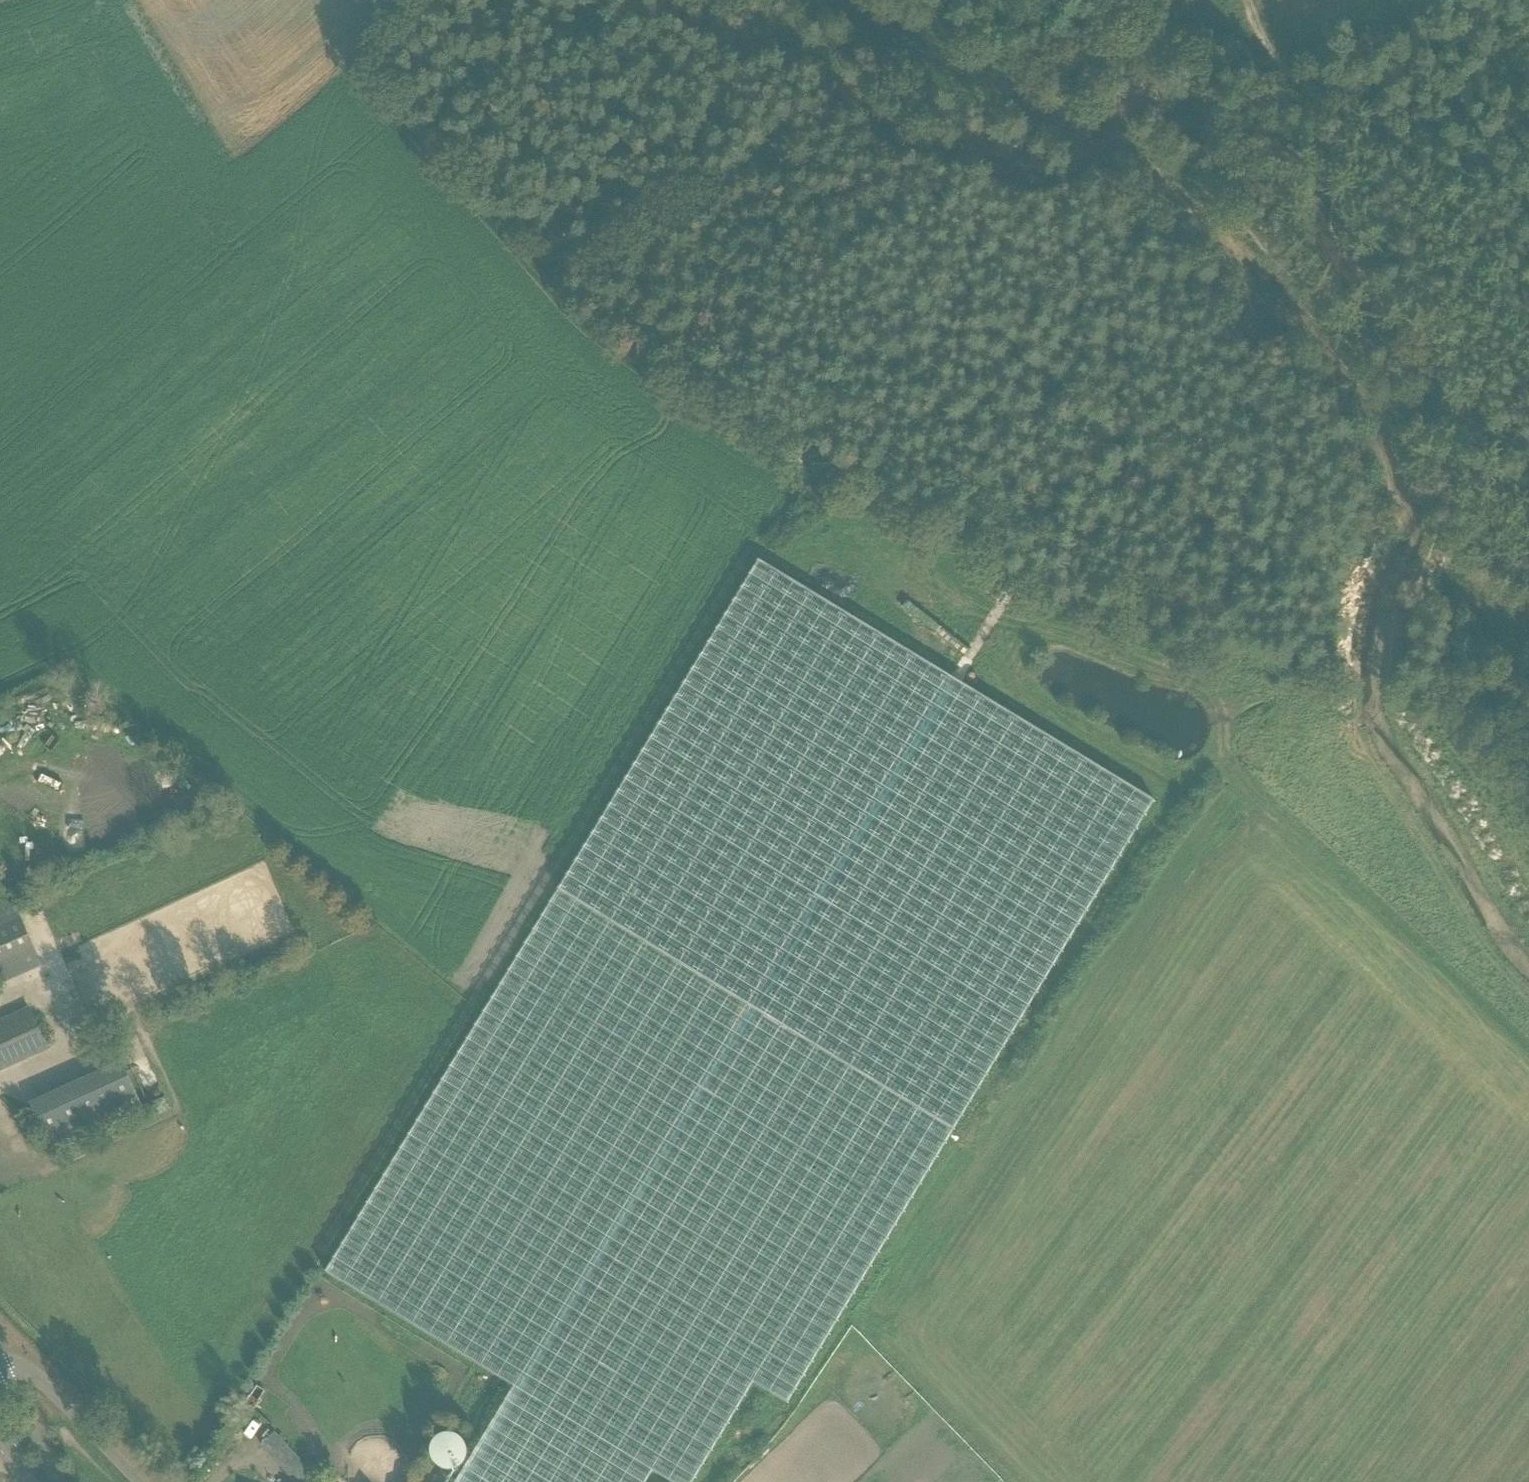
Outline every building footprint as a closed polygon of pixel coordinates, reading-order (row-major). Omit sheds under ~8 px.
[(1154,800),(759,560),(326,1273),(514,1387),(456,1481),(646,1481),(652,1471),(670,1481),(693,1481),(753,1383),(787,1403),(1154,800)] [(31,865),(34,859),(29,856),(18,873),(33,882),(41,871),(31,865)] [(19,914),(0,922),(0,964),(34,949),(19,914)] [(47,1049),(30,1008),(0,1022),(0,1070),(47,1049)] [(43,1137),(138,1098),(122,1059),(27,1098),(43,1137)] [(237,1419),(247,1425),(254,1414),(244,1408),(237,1419)] [(431,1451),(431,1454),(432,1456),(432,1459),(433,1461),(435,1463),(436,1465),(438,1466),(440,1467),(441,1468),(443,1469),(445,1470),(447,1470),(450,1470),(452,1470),(455,1470),(457,1469),(459,1467),(461,1466),(463,1464),(465,1462),(466,1460),(467,1458),(467,1456),(468,1453),(468,1451),(468,1450),(467,1447),(467,1445),(466,1443),(464,1441),(463,1439),(461,1438),(459,1436),(456,1435),(454,1434),(451,1434),(449,1434),(447,1434),(444,1434),(442,1435),(440,1436),(439,1437),(437,1438),(436,1440),(434,1442),(433,1444),(432,1446),(431,1449),(431,1451)] [(308,1468),(295,1481),(320,1481),(308,1468)]
